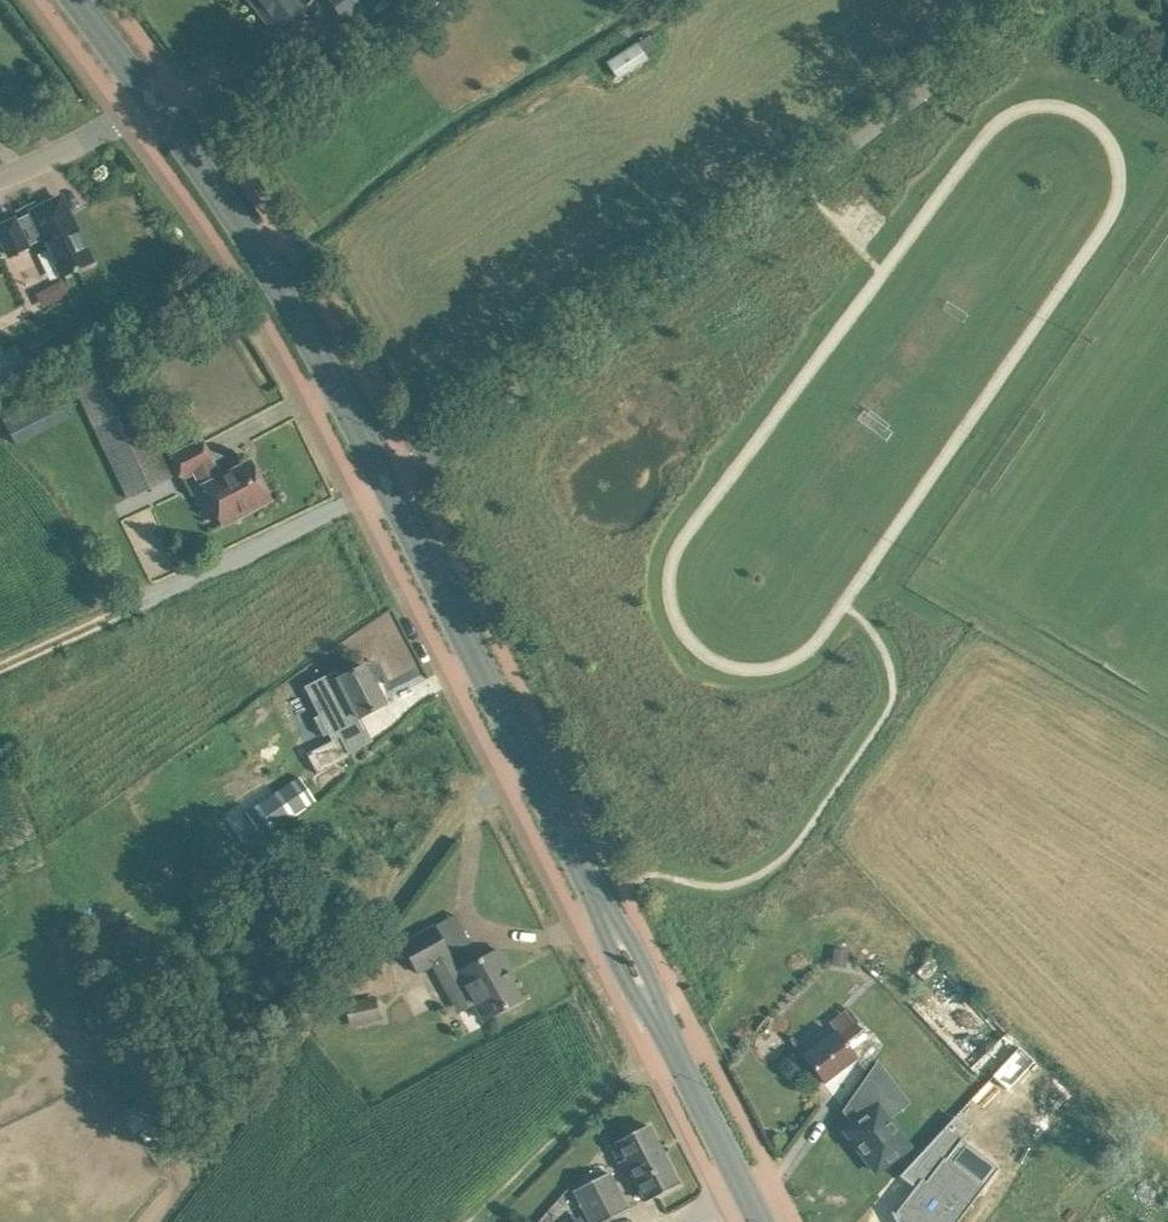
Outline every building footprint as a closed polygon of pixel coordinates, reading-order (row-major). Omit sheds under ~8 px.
[(272,29),(304,6),(299,0),(252,0),(272,29)] [(346,22),(375,0),(329,0),(346,22)] [(635,41),(605,60),(616,78),(646,58),(635,41)] [(45,239),(63,276),(73,271),(74,272),(78,270),(77,269),(91,262),(61,199),(0,228),(0,235),(10,256),(45,239)] [(37,290),(46,305),(67,293),(58,278),(37,290)] [(28,371),(16,347),(3,353),(0,355),(0,386),(28,371)] [(120,369),(77,389),(119,479),(128,498),(171,478),(120,369)] [(21,407),(1,417),(2,419),(15,446),(36,436),(21,407)] [(201,441),(171,457),(182,478),(194,472),(202,487),(222,526),(271,500),(251,462),(211,482),(204,468),(213,464),(201,441)] [(331,710),(315,719),(323,736),(384,705),(365,666),(339,679),(337,675),(318,684),(331,710)] [(306,754),(316,773),(349,757),(339,737),(306,754)] [(245,814),(261,837),(313,801),(297,778),(245,814)] [(143,946),(130,921),(111,931),(124,956),(143,946)] [(434,926),(402,944),(417,972),(431,965),(447,994),(465,984),(485,1020),(521,1000),(505,970),(509,968),(499,950),(458,972),(449,955),(449,954),(434,926)] [(856,948),(831,943),(827,967),(852,972),(856,948)] [(345,1004),(350,1028),(379,1021),(374,998),(345,1004)] [(471,1004),(459,1010),(468,1028),(480,1022),(471,1004)] [(837,1033),(805,1058),(824,1084),(856,1059),(850,1051),(867,1038),(856,1023),(839,1036),(837,1033)] [(1001,1037),(969,1058),(981,1074),(1012,1053),(1001,1037)] [(1019,1046),(991,1075),(1007,1091),(1035,1061),(1019,1046)] [(845,1132),(876,1172),(908,1148),(887,1120),(908,1103),(877,1062),(843,1111),(854,1125),(845,1132)] [(890,1220),(891,1221),(956,1221),(980,1191),(944,1163),(969,1131),(952,1119),(896,1179),(912,1190),(890,1220)] [(649,1126),(609,1146),(617,1163),(622,1160),(644,1202),(679,1184),(649,1126)] [(588,1221),(602,1221),(627,1209),(609,1174),(572,1193),(588,1221)] [(574,1211),(561,1221),(583,1221),(574,1211)]
